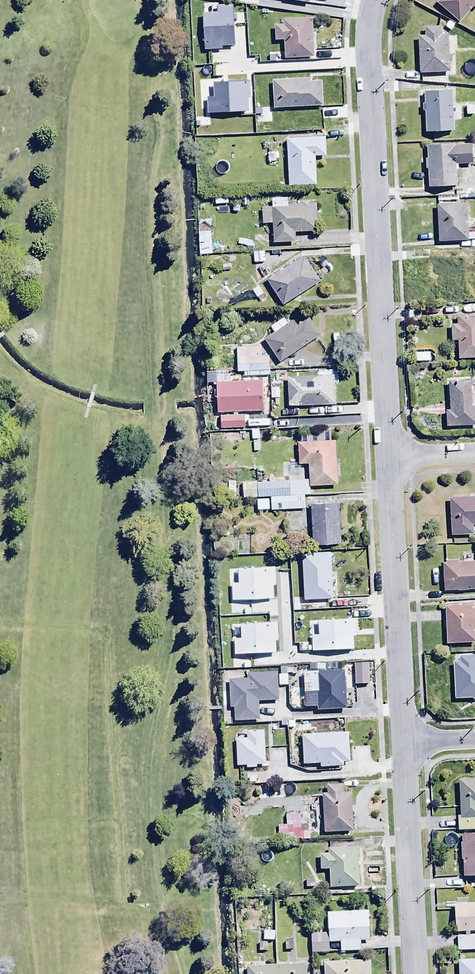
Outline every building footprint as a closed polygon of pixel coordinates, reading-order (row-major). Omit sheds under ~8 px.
[(436,4),(459,24),(474,6),(474,0),(440,0),(436,4)] [(275,43),(284,43),(285,60),(314,59),(312,21),(283,22),(284,27),(274,27),(275,43)] [(424,31),(424,38),(417,38),(418,76),(451,75),(450,58),(448,58),(448,37),(440,38),(440,31),(424,31)] [(323,108),(321,83),(312,83),(311,81),(272,82),(273,110),(323,108)] [(422,115),(424,115),(425,135),(454,133),(451,91),(422,93),(423,106),(421,106),(422,115)] [(467,116),(474,116),(473,107),(459,108),(460,121),(468,121),(467,116)] [(315,157),(325,157),(325,139),(288,139),(288,187),(316,187),(315,157)] [(428,171),(428,190),(454,190),(453,166),(470,165),(470,148),(454,149),(454,147),(425,147),(425,171),(428,171)] [(317,206),(288,207),(288,200),(272,200),(272,209),(262,209),(263,226),(273,226),(273,244),(295,244),(295,234),(317,233),(317,206)] [(467,242),(466,206),(436,207),(437,243),(467,242)] [(211,233),(198,233),(199,256),(212,255),(211,233)] [(252,253),(253,264),(265,264),(265,253),(252,253)] [(320,284),(303,258),(266,282),(283,308),(320,284)] [(268,300),(258,287),(252,292),(262,305),(268,300)] [(270,329),(274,335),(265,341),(280,364),(319,337),(304,315),(289,325),(285,319),(270,329)] [(456,317),(456,326),(451,326),(451,342),(458,342),(459,360),(474,360),(474,317),(456,317)] [(261,347),(237,348),(238,374),(244,374),(244,379),(268,378),(268,358),(262,359),(261,347)] [(262,383),(229,384),(228,374),(216,375),(217,415),(263,414),(262,383)] [(287,379),(288,408),(335,406),(334,378),(287,379)] [(472,408),(474,408),(474,381),(448,383),(449,412),(445,413),(446,428),(474,427),(474,410),(472,410),(472,408)] [(270,499),(304,497),(310,497),(310,489),(338,488),(336,443),(331,443),(331,432),(300,434),(301,445),(297,445),(299,467),(309,467),(310,482),(242,484),(242,500),(270,499)] [(304,497),(270,499),(270,511),(304,510),(304,497)] [(473,536),(472,526),(474,526),(474,499),(450,500),(451,537),(473,536)] [(340,505),(310,507),(313,548),(342,546),(340,505)] [(330,554),(301,556),(304,602),(333,600),(330,554)] [(258,558),(258,575),(283,574),(283,558),(258,558)] [(474,589),(474,564),(443,565),(443,592),(466,592),(466,589),(474,589)] [(446,607),(447,646),(474,645),(474,630),(474,606),(446,607)] [(226,612),(226,625),(247,626),(247,613),(226,612)] [(300,620),(301,649),(346,648),(345,618),(300,620)] [(460,664),(453,664),(455,701),(474,700),(474,658),(460,659),(460,664)] [(368,666),(354,666),(355,687),(370,686),(368,666)] [(317,695),(317,712),(347,712),(346,674),(303,675),(304,695),(317,695)] [(248,676),(248,681),(229,681),(229,710),(235,710),(235,723),(259,722),(258,703),(277,703),(277,675),(248,676)] [(320,765),(320,769),(344,769),(344,765),(350,765),(349,736),(302,738),(303,766),(320,765)] [(461,817),(457,817),(458,833),(474,833),(474,781),(459,782),(461,817)] [(326,788),(327,795),(322,795),(324,835),(353,833),(351,794),(344,794),(343,787),(326,788)] [(310,824),(300,824),(301,815),(286,815),(286,827),(278,827),(278,841),(310,841),(310,824)] [(463,860),(464,877),(474,877),(474,834),(462,835),(462,842),(460,842),(461,860),(463,860)] [(357,849),(329,851),(329,856),(320,857),(321,872),(329,871),(330,889),(359,888),(357,849)] [(454,906),(456,933),(474,932),(474,905),(454,906)] [(368,913),(327,915),(328,944),(340,944),(341,953),(360,952),(360,943),(369,943),(368,913)] [(327,954),(326,934),(310,934),(311,954),(327,954)] [(474,952),(474,934),(469,935),(469,937),(456,937),(457,952),(474,952)] [(324,973),(371,973),(371,963),(324,964),(324,973)] [(459,963),(459,973),(474,973),(474,963),(459,963)]
